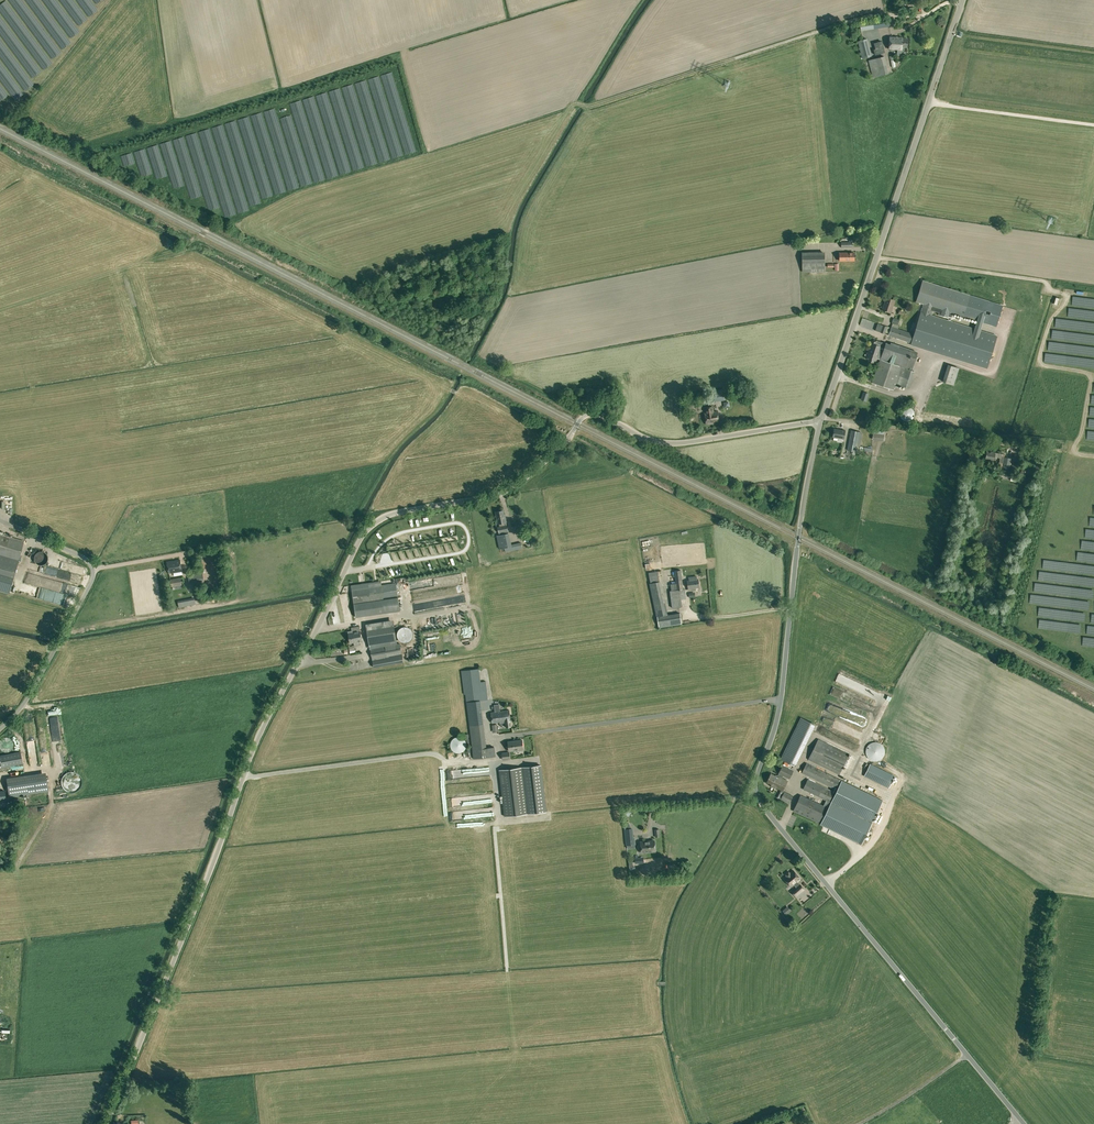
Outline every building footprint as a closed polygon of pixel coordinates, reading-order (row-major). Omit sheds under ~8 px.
[(888,18),(860,22),(861,31),(890,27),(888,18)] [(889,37),(889,49),(902,50),(902,47),(907,47),(907,38),(902,38),(902,37),(889,37)] [(866,39),(858,42),(861,54),(864,53),(865,58),(871,57),(867,44),(866,39)] [(882,42),(874,44),(875,50),(874,50),(875,55),(885,53),(882,42)] [(884,56),(868,60),(873,78),(888,73),(884,56)] [(825,252),(802,252),(802,272),(825,272),(825,252)] [(997,325),(1003,306),(970,296),(922,281),(916,301),(923,304),(922,307),(922,310),(932,313),(933,311),(939,313),(938,315),(949,318),(951,319),(953,311),(978,319),(977,322),(982,324),(983,320),(997,325)] [(885,311),(886,311),(890,312),(895,300),(887,297),(883,310),(885,311)] [(950,321),(951,319),(949,318),(948,320),(931,315),(932,313),(922,310),(911,345),(987,368),(997,336),(950,321)] [(880,332),(884,334),(885,332),(889,334),(888,335),(909,342),(912,333),(898,328),(891,326),(891,328),(883,325),(880,332)] [(875,359),(875,358),(880,359),(872,382),(893,390),(895,383),(908,388),(914,371),(911,370),(917,352),(890,343),(890,345),(886,343),(883,350),(879,348),(879,346),(880,345),(875,344),(876,341),(872,340),(871,343),(867,357),(870,358),(869,361),(874,363),(875,359)] [(948,364),(942,382),(954,385),(959,368),(948,364)] [(722,390),(713,391),(715,402),(724,400),(722,390)] [(705,413),(704,413),(706,424),(719,422),(717,410),(713,411),(712,406),(704,407),(705,413)] [(914,412),(913,411),(912,409),(911,408),(910,408),(908,407),(905,407),(904,408),(902,409),(901,410),(900,412),(900,414),(900,416),(901,418),(902,419),(904,421),(906,421),(909,421),(911,420),(913,419),(914,417),(914,415),(914,412)] [(834,437),(833,440),(837,441),(837,438),(844,439),(845,430),(834,428),(833,437),(834,437)] [(847,450),(853,451),(856,452),(860,432),(851,430),(847,450)] [(1010,465),(1011,458),(1004,457),(1004,454),(1001,453),(986,451),(985,458),(994,460),(994,457),(1000,458),(999,462),(998,467),(1002,467),(1005,468),(1004,471),(1009,472),(1010,465)] [(498,521),(499,527),(507,525),(506,519),(505,514),(504,514),(503,510),(496,512),(498,521)] [(498,527),(500,536),(509,534),(507,525),(499,527),(498,527)] [(505,552),(508,551),(508,554),(511,553),(512,554),(522,552),(521,549),(522,549),(521,542),(520,543),(511,545),(509,534),(500,536),(497,536),(500,548),(504,548),(505,552)] [(18,560),(24,542),(0,535),(0,555),(18,560)] [(18,560),(0,555),(0,591),(9,593),(18,560)] [(182,571),(180,560),(167,562),(169,573),(182,571)] [(675,583),(676,590),(683,589),(680,570),(674,571),(675,579),(676,583),(675,583)] [(657,571),(651,572),(649,573),(653,594),(654,600),(658,619),(659,619),(660,628),(681,624),(679,613),(665,615),(660,584),(657,571)] [(189,583),(204,581),(203,574),(202,574),(202,573),(197,573),(188,575),(189,583)] [(695,587),(699,587),(698,579),(697,579),(696,576),(689,577),(690,580),(687,580),(688,588),(691,588),(691,590),(695,590),(695,587)] [(173,587),(180,585),(182,585),(181,577),(170,579),(172,587),(173,587)] [(396,583),(352,588),(355,616),(400,610),(396,583)] [(684,589),(683,589),(676,590),(670,591),(672,608),(682,607),(681,599),(686,598),(684,589)] [(366,627),(369,646),(397,641),(394,623),(366,627)] [(354,643),(355,646),(360,645),(360,642),(362,641),(359,626),(353,628),(354,632),(348,633),(350,644),(354,643)] [(370,649),(372,660),(373,666),(403,661),(400,643),(385,646),(370,649)] [(486,682),(481,682),(479,669),(461,671),(464,695),(465,695),(469,726),(483,724),(481,708),(489,707),(487,691),(486,682)] [(828,702),(825,709),(832,712),(832,711),(835,712),(839,702),(833,699),(831,704),(828,702)] [(500,722),(500,723),(501,723),(500,717),(499,712),(495,712),(491,713),(492,723),(500,722)] [(501,723),(505,723),(506,727),(511,727),(510,721),(510,716),(500,717),(501,723)] [(781,759),(794,765),(814,723),(801,717),(781,759)] [(483,724),(469,726),(473,759),(496,756),(494,747),(486,748),(483,724)] [(0,749),(1,750),(2,751),(4,752),(5,752),(6,752),(8,752),(9,752),(10,751),(11,750),(12,749),(13,748),(13,747),(13,746),(14,744),(14,743),(13,742),(12,741),(12,740),(11,739),(9,738),(8,737),(7,737),(5,737),(4,737),(3,738),(2,738),(1,739),(0,740),(0,749)] [(451,744),(450,745),(450,746),(451,747),(451,748),(451,749),(451,750),(452,750),(452,751),(453,752),(454,752),(455,753),(456,753),(456,754),(457,754),(458,754),(459,754),(460,754),(461,753),(462,753),(463,752),(464,752),(465,751),(465,750),(466,749),(466,748),(466,747),(466,746),(466,745),(466,744),(466,743),(465,742),(465,741),(464,740),(464,739),(463,739),(462,739),(462,738),(461,738),(460,738),(459,738),(458,738),(457,738),(456,738),(455,738),(455,739),(454,739),(453,740),(452,741),(451,742),(451,743),(451,744)] [(808,759),(839,774),(849,754),(818,739),(808,759)] [(509,751),(523,749),(522,740),(508,742),(509,751)] [(864,743),(867,760),(880,758),(879,755),(881,755),(879,746),(881,746),(880,740),(864,743)] [(20,751),(0,755),(0,765),(1,768),(23,764),(20,751)] [(502,753),(503,761),(512,760),(511,752),(502,753)] [(835,789),(840,779),(807,763),(802,773),(835,789)] [(869,764),(864,775),(888,788),(894,776),(869,764)] [(489,765),(480,766),(480,773),(489,773),(489,765)] [(505,816),(529,813),(547,811),(541,765),(524,767),(500,770),(505,816)] [(771,786),(775,788),(776,787),(782,790),(787,781),(782,778),(783,775),(789,778),(792,770),(783,765),(777,776),(772,773),(767,782),(772,784),(771,786)] [(479,768),(444,770),(445,778),(475,776),(475,779),(489,778),(489,774),(480,775),(479,768)] [(48,790),(46,772),(7,778),(9,796),(48,790)] [(829,801),(833,792),(827,788),(808,779),(803,789),(826,800),(829,801)] [(826,800),(823,806),(824,806),(817,822),(821,823),(820,824),(861,844),(883,800),(842,780),(840,779),(835,789),(833,792),(829,801),(826,800)] [(447,792),(456,792),(456,783),(446,784),(447,792)] [(784,791),(780,799),(789,803),(793,796),(784,791)] [(824,806),(823,806),(800,795),(793,810),(793,811),(817,822),(824,806)] [(791,812),(786,823),(791,825),(796,815),(791,812)] [(624,829),(626,845),(636,844),(635,838),(634,838),(633,828),(624,829)] [(655,851),(654,840),(640,841),(641,852),(655,851)] [(800,879),(793,871),(790,873),(788,871),(785,874),(786,876),(784,878),(791,887),(794,884),(796,887),(792,890),(796,895),(804,888),(800,884),(799,884),(797,882),(800,879)] [(791,910),(788,906),(783,910),(786,914),(791,910)]
